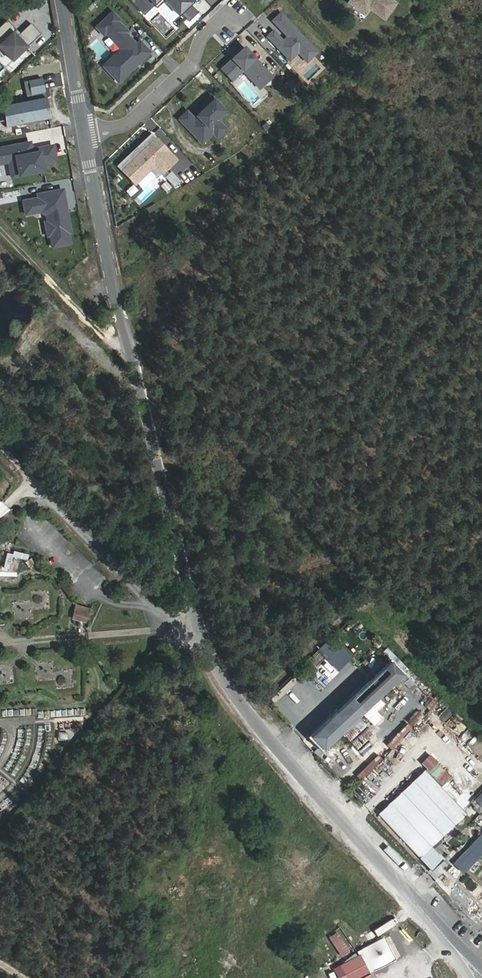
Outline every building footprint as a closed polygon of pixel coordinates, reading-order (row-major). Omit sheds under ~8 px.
[(144,14),(153,5),(157,9),(165,1),(179,15),(181,13),(187,18),(194,11),(189,5),(192,3),(189,0),(133,0),(131,1),(144,14)] [(351,4),(367,15),(372,10),(386,20),(397,5),(390,0),(354,0),(351,4)] [(266,37),(289,61),(297,53),(306,62),(317,52),(280,13),(272,21),(287,37),(282,41),(272,31),(266,37)] [(138,64),(149,53),(139,43),(136,46),(124,34),(126,33),(117,23),(118,21),(111,14),(96,28),(103,36),(105,34),(121,50),(103,67),(118,83),(132,69),(131,68),(137,63),(138,64)] [(12,61),(41,34),(31,23),(17,37),(13,33),(16,30),(7,20),(0,27),(0,48),(12,61)] [(244,48),(220,70),(231,81),(242,71),(254,84),(267,72),(244,48)] [(267,72),(254,84),(259,89),(272,77),(267,72)] [(44,92),(41,79),(28,82),(31,94),(44,92)] [(291,79),(285,84),(292,90),(297,85),(291,79)] [(45,98),(44,92),(31,94),(28,82),(23,83),(27,102),(45,98)] [(226,129),(216,118),(224,110),(211,97),(202,105),(205,109),(194,119),(187,112),(179,119),(202,143),(213,133),(217,137),(226,129)] [(49,118),(45,98),(27,102),(6,106),(10,126),(49,118)] [(10,126),(6,106),(1,107),(5,127),(10,126)] [(157,179),(176,161),(151,135),(118,167),(135,184),(149,171),(157,179)] [(42,172),(41,165),(55,162),(52,146),(31,151),(29,151),(27,144),(0,149),(0,164),(8,163),(11,178),(42,172)] [(178,182),(171,175),(167,179),(174,187),(178,182)] [(71,234),(67,214),(64,214),(62,203),(64,202),(62,191),(37,196),(38,199),(23,202),(26,215),(41,212),(49,218),(50,223),(52,235),(50,236),(52,248),(70,244),(68,234),(71,234)] [(73,620),(88,622),(90,607),(75,605),(73,620)] [(387,647),(383,652),(403,673),(408,668),(387,647)] [(340,669),(348,662),(341,655),(333,663),(327,656),(309,674),(326,692),(344,674),(340,669)] [(310,677),(307,681),(317,691),(320,687),(310,677)] [(307,707),(319,696),(305,681),(281,703),(301,723),(312,712),(307,707)] [(465,746),(481,761),(481,760),(481,751),(471,740),(465,746)] [(380,811),(425,770),(420,765),(376,806),(380,811)] [(439,853),(473,821),(425,770),(380,811),(377,814),(438,878),(451,866),(439,853)] [(364,803),(371,796),(363,790),(360,793),(358,791),(355,795),(364,803)] [(340,964),(347,977),(358,977),(397,960),(387,937),(356,951),(358,955),(340,964)]
